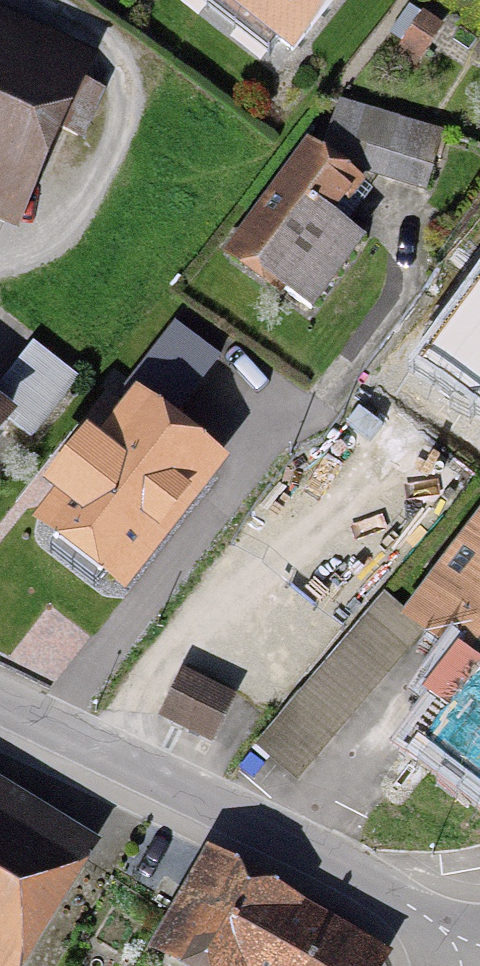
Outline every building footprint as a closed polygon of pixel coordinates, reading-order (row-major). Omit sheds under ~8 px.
[(289,53),(330,0),(219,0),(289,53)] [(0,46),(0,189),(16,196),(47,127),(72,139),(95,89),(0,46)] [(454,60),(435,46),(421,63),(440,77),(454,60)] [(451,138),(350,100),(338,131),(382,147),(374,169),(431,191),(451,138)] [(356,183),(308,149),(232,255),(306,309),(354,244),(326,224),(356,183)] [(479,413),(479,291),(422,371),(479,413)] [(192,390),(217,357),(175,324),(126,387),(168,420),(192,390)] [(125,576),(212,463),(141,409),(105,455),(90,443),(73,464),(54,489),(70,501),(54,522),(125,576)] [(9,421),(0,414),(0,433),(9,421)] [(424,610),(479,655),(479,539),(424,610)] [(466,656),(432,699),(452,716),(429,744),(479,785),(479,668),(466,656)] [(209,737),(227,699),(185,679),(167,717),(188,727),(209,737)] [(66,856),(0,815),(0,959),(2,960),(66,856)] [(181,950),(211,965),(364,965),(369,957),(337,940),(262,899),(222,876),(181,950)]
